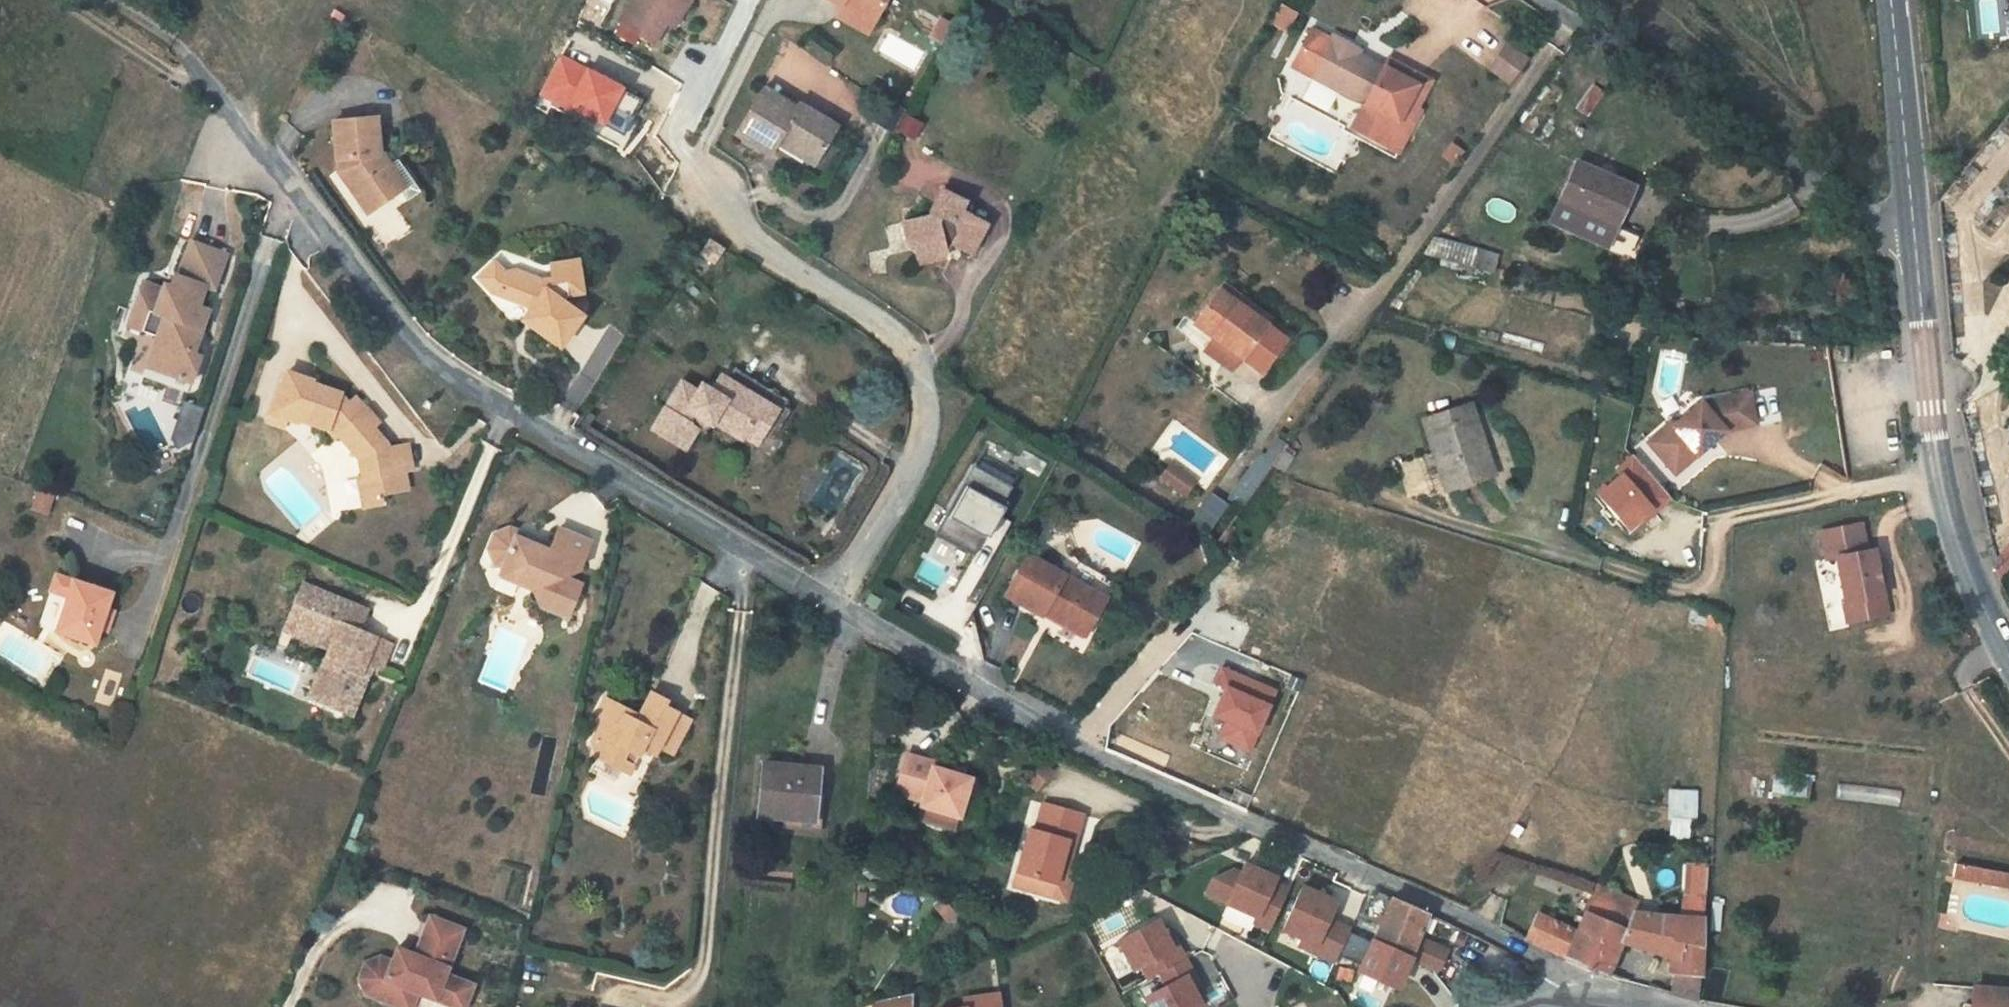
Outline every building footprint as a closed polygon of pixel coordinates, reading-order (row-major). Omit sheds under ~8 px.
[(666,23),(671,15),(680,20),(692,0),(631,0),(618,20),(653,43),(666,23)] [(841,5),(843,1),(875,18),(885,0),(833,0),(841,5)] [(867,33),(875,18),(843,1),(841,5),(836,15),(867,33)] [(675,28),(680,20),(671,15),(666,23),(675,28)] [(941,18),(931,36),(942,42),(951,24),(941,18)] [(1285,26),(1276,20),(1270,30),(1280,35),(1285,26)] [(1293,67),(1313,77),(1332,40),(1313,30),(1293,67)] [(1332,40),(1313,77),(1367,105),(1385,68),(1359,54),(1351,50),(1353,45),(1352,45),(1334,36),(1332,40)] [(807,51),(827,65),(833,55),(814,42),(807,51)] [(1352,45),(1353,45),(1351,50),(1359,54),(1362,50),(1353,45),(1352,45)] [(1493,67),(1515,82),(1530,60),(1508,45),(1493,67)] [(603,126),(604,125),(623,135),(641,100),(621,90),(623,87),(562,57),(542,96),(603,126)] [(1389,59),(1385,68),(1367,105),(1354,129),(1387,146),(1409,104),(1418,109),(1432,81),(1389,59)] [(765,84),(762,89),(797,110),(800,104),(765,84)] [(1603,93),(1591,84),(1574,109),(1586,117),(1603,93)] [(836,125),(800,104),(797,110),(762,89),(735,134),(770,154),(776,143),(813,165),(836,125)] [(1409,104),(1387,146),(1401,153),(1422,111),(1418,109),(1409,104)] [(922,123),(906,115),(899,127),(915,135),(922,123)] [(378,117),(334,121),(339,167),(343,167),(351,179),(348,181),(369,210),(399,189),(385,168),(391,164),(385,154),(381,154),(378,117)] [(1575,162),(1558,202),(1616,227),(1633,187),(1575,162)] [(405,184),(391,164),(385,168),(399,189),(405,184)] [(928,214),(907,220),(915,252),(919,265),(945,258),(951,243),(972,255),(988,224),(963,210),(968,201),(942,188),(928,214)] [(1616,227),(1558,202),(1548,224),(1607,250),(1616,227)] [(909,249),(915,252),(907,220),(902,222),(909,249)] [(1641,239),(1616,227),(1607,250),(1632,260),(1641,239)] [(1480,248),(1438,234),(1426,251),(1474,266),(1480,248)] [(157,332),(153,344),(177,352),(171,370),(192,378),(201,351),(194,349),(197,341),(192,331),(202,326),(209,306),(199,302),(205,283),(214,285),(226,249),(189,237),(177,272),(174,271),(171,282),(164,280),(163,285),(143,278),(128,322),(157,332)] [(724,248),(708,238),(698,253),(713,264),(724,248)] [(551,263),(554,278),(581,273),(579,259),(551,263)] [(507,272),(495,260),(479,276),(495,292),(535,307),(546,310),(532,326),(560,346),(582,314),(562,301),(569,292),(584,291),(581,273),(554,278),(540,281),(517,268),(510,276),(506,274),(507,272)] [(1224,282),(1219,289),(1265,324),(1270,317),(1224,282)] [(1287,339),(1265,324),(1219,289),(1194,323),(1262,373),(1287,339)] [(523,320),(532,326),(546,310),(535,307),(523,320)] [(153,344),(147,362),(171,370),(177,352),(153,344)] [(1849,348),(1839,347),(1838,362),(1849,362),(1849,348)] [(735,368),(728,379),(777,409),(786,414),(792,404),(735,368)] [(337,427),(339,425),(345,427),(353,400),(345,398),(347,391),(318,382),(318,379),(292,370),(287,388),(284,387),(275,412),(293,417),(305,422),(307,418),(337,427)] [(681,381),(652,429),(686,451),(702,424),(705,419),(714,424),(742,440),(749,427),(761,434),(777,409),(728,379),(719,374),(710,391),(700,384),(697,390),(681,381)] [(1669,424),(1647,443),(1667,466),(1689,448),(1693,452),(1700,446),(1703,449),(1724,432),(1755,426),(1749,394),(1700,403),(1672,427),(1669,424)] [(353,400),(345,427),(346,427),(347,430),(344,432),(364,463),(367,482),(379,480),(384,482),(386,495),(401,493),(392,453),(388,453),(387,445),(373,424),(373,419),(367,411),(370,409),(362,395),(353,400)] [(1447,491),(1489,477),(1478,442),(1485,440),(1472,405),(1423,420),(1447,491)] [(372,408),(370,409),(367,411),(373,419),(373,424),(379,419),(372,408)] [(289,428),(293,417),(275,412),(272,422),(289,428)] [(711,428),(714,424),(705,419),(702,424),(711,428)] [(753,447),(761,434),(749,427),(742,440),(753,447)] [(1496,475),(1485,440),(1478,442),(1489,477),(1496,475)] [(391,448),(392,453),(401,493),(410,492),(406,471),(414,469),(410,444),(391,448)] [(1667,466),(1674,474),(1703,449),(1700,446),(1693,452),(1689,448),(1667,466)] [(1616,470),(1621,475),(1599,495),(1629,529),(1651,510),(1654,512),(1670,498),(1633,455),(1616,470)] [(981,463),(940,536),(975,555),(1016,482),(981,463)] [(1160,478),(1184,495),(1193,483),(1168,465),(1160,478)] [(388,507),(386,495),(384,482),(379,480),(367,482),(364,482),(369,511),(388,507)] [(1227,503),(1211,493),(1187,524),(1205,534),(1227,503)] [(1864,524),(1824,532),(1830,560),(1840,558),(1849,604),(1846,604),(1850,622),(1890,615),(1886,596),(1885,596),(1876,549),(1869,550),(1864,524)] [(538,536),(510,525),(493,532),(487,548),(494,564),(502,567),(515,572),(520,578),(519,584),(532,590),(539,607),(567,617),(581,583),(565,577),(579,571),(591,539),(559,526),(552,542),(549,548),(535,543),(538,536)] [(552,542),(538,536),(535,543),(549,548),(552,542)] [(1217,541),(1211,538),(1209,540),(1222,562),(1230,553),(1223,545),(1217,541)] [(2008,567),(2008,543),(1994,563),(1997,578),(1998,580),(2008,567)] [(1085,635),(1105,599),(1029,556),(1005,598),(1041,617),(1044,613),(1085,635)] [(499,576),(519,584),(520,578),(515,572),(502,567),(499,576)] [(54,574),(49,591),(66,596),(71,580),(54,574)] [(366,607),(301,579),(292,598),(305,604),(297,623),(344,644),(337,661),(329,658),(312,696),(347,711),(369,661),(362,658),(371,639),(355,633),(358,626),(366,607)] [(66,596),(56,631),(95,644),(100,627),(106,608),(111,592),(71,580),(66,596)] [(882,598),(872,592),(865,602),(875,608),(882,598)] [(292,598),(281,624),(328,645),(306,693),(312,696),(329,658),(337,661),(344,644),(297,623),(305,604),(292,598)] [(106,608),(100,627),(107,630),(113,611),(106,608)] [(358,626),(355,633),(371,639),(362,658),(369,661),(378,665),(389,639),(358,626)] [(1217,684),(1227,688),(1215,717),(1229,723),(1221,739),(1251,753),(1278,692),(1224,668),(1217,684)] [(674,754),(692,720),(664,706),(667,700),(652,691),(640,715),(634,712),(631,718),(624,714),(626,708),(606,698),(597,715),(606,720),(592,745),(598,758),(622,770),(630,753),(640,757),(643,749),(656,756),(661,746),(674,754)] [(634,712),(626,708),(624,714),(631,718),(634,712)] [(630,774),(640,757),(630,753),(622,770),(630,774)] [(920,800),(919,805),(914,820),(957,832),(961,817),(973,779),(930,766),(931,761),(907,753),(896,794),(920,800)] [(816,769),(763,764),(759,817),(785,818),(812,821),(814,790),(816,769)] [(1835,796),(1897,805),(1899,790),(1837,781),(1835,796)] [(1667,788),(1666,818),(1695,819),(1696,788),(1667,788)] [(825,791),(814,790),(812,821),(822,822),(825,791)] [(1085,814),(1043,802),(1035,831),(1031,830),(1015,886),(1038,894),(1043,879),(1057,883),(1064,860),(1070,840),(1077,842),(1085,814)] [(822,822),(812,821),(785,818),(784,828),(821,831),(822,822)] [(1687,823),(1671,820),(1668,835),(1685,838),(1687,823)] [(1038,894),(1067,902),(1078,864),(1071,862),(1077,842),(1070,840),(1064,860),(1057,883),(1043,879),(1038,894)] [(1270,929),(1288,889),(1274,882),(1276,878),(1245,863),(1240,873),(1233,869),(1212,879),(1206,893),(1257,917),(1255,922),(1270,929)] [(1978,868),(1954,863),(1952,878),(1975,882),(1978,868)] [(2004,873),(1978,868),(1975,882),(2001,887),(2004,873)] [(1674,972),(1672,993),(1698,1001),(1700,1001),(1706,897),(1691,895),(1682,894),(1678,917),(1675,917),(1660,915),(1635,913),(1640,901),(1596,883),(1577,930),(1536,911),(1524,938),(1608,975),(1622,943),(1677,960),(1676,972),(1674,972)] [(1693,888),(1691,895),(1706,897),(1706,889),(1693,888)] [(1349,933),(1350,931),(1330,921),(1337,906),(1301,891),(1283,929),(1303,938),(1319,945),(1315,954),(1335,963),(1339,956),(1349,933)] [(866,895),(858,895),(856,909),(865,910),(866,895)] [(1357,919),(1380,929),(1374,943),(1411,959),(1432,969),(1437,975),(1448,950),(1421,937),(1430,916),(1394,899),(1391,905),(1373,897),(1366,912),(1361,910),(1357,919)] [(959,914),(947,898),(939,904),(951,919),(959,914)] [(409,950),(403,963),(393,959),(381,954),(366,961),(358,978),(366,994),(394,1004),(402,986),(418,993),(454,1006),(464,1006),(473,984),(446,972),(464,929),(429,915),(414,952),(409,950)] [(1158,920),(1119,941),(1135,970),(1143,966),(1150,979),(1161,973),(1186,960),(1179,947),(1174,949),(1166,935),(1158,920)] [(1171,932),(1166,935),(1174,949),(1179,947),(1171,932)] [(1374,943),(1349,933),(1339,956),(1363,967),(1374,943)] [(1073,934),(1065,938),(1071,948),(1079,944),(1073,934)] [(1299,946),(1315,954),(1319,945),(1303,938),(1299,946)] [(1411,959),(1374,943),(1363,967),(1361,971),(1398,987),(1411,959)] [(398,946),(393,959),(403,963),(409,950),(398,946)] [(1161,973),(1168,986),(1146,998),(1151,1006),(1203,1006),(1194,991),(1187,977),(1193,974),(1186,960),(1161,973)] [(1352,976),(1352,974),(1351,973),(1351,972),(1350,971),(1349,971),(1348,970),(1347,970),(1346,970),(1344,971),(1343,971),(1342,972),(1341,974),(1340,976),(1340,977),(1341,978),(1342,980),(1343,981),(1345,982),(1347,982),(1349,982),(1351,980),(1352,979),(1352,976)] [(1193,974),(1187,977),(1194,991),(1201,987),(1193,974)] [(418,993),(402,986),(394,1004),(401,1006),(412,1006),(418,993)] [(1973,987),(1972,1005),(1972,1006),(2008,1006),(2008,990),(1973,987)] [(1002,993),(965,998),(967,1006),(1004,1006),(1002,993)] [(891,999),(893,1006),(914,1006),(915,994),(891,999)] [(869,1004),(870,1006),(893,1006),(891,999),(869,1004)]
